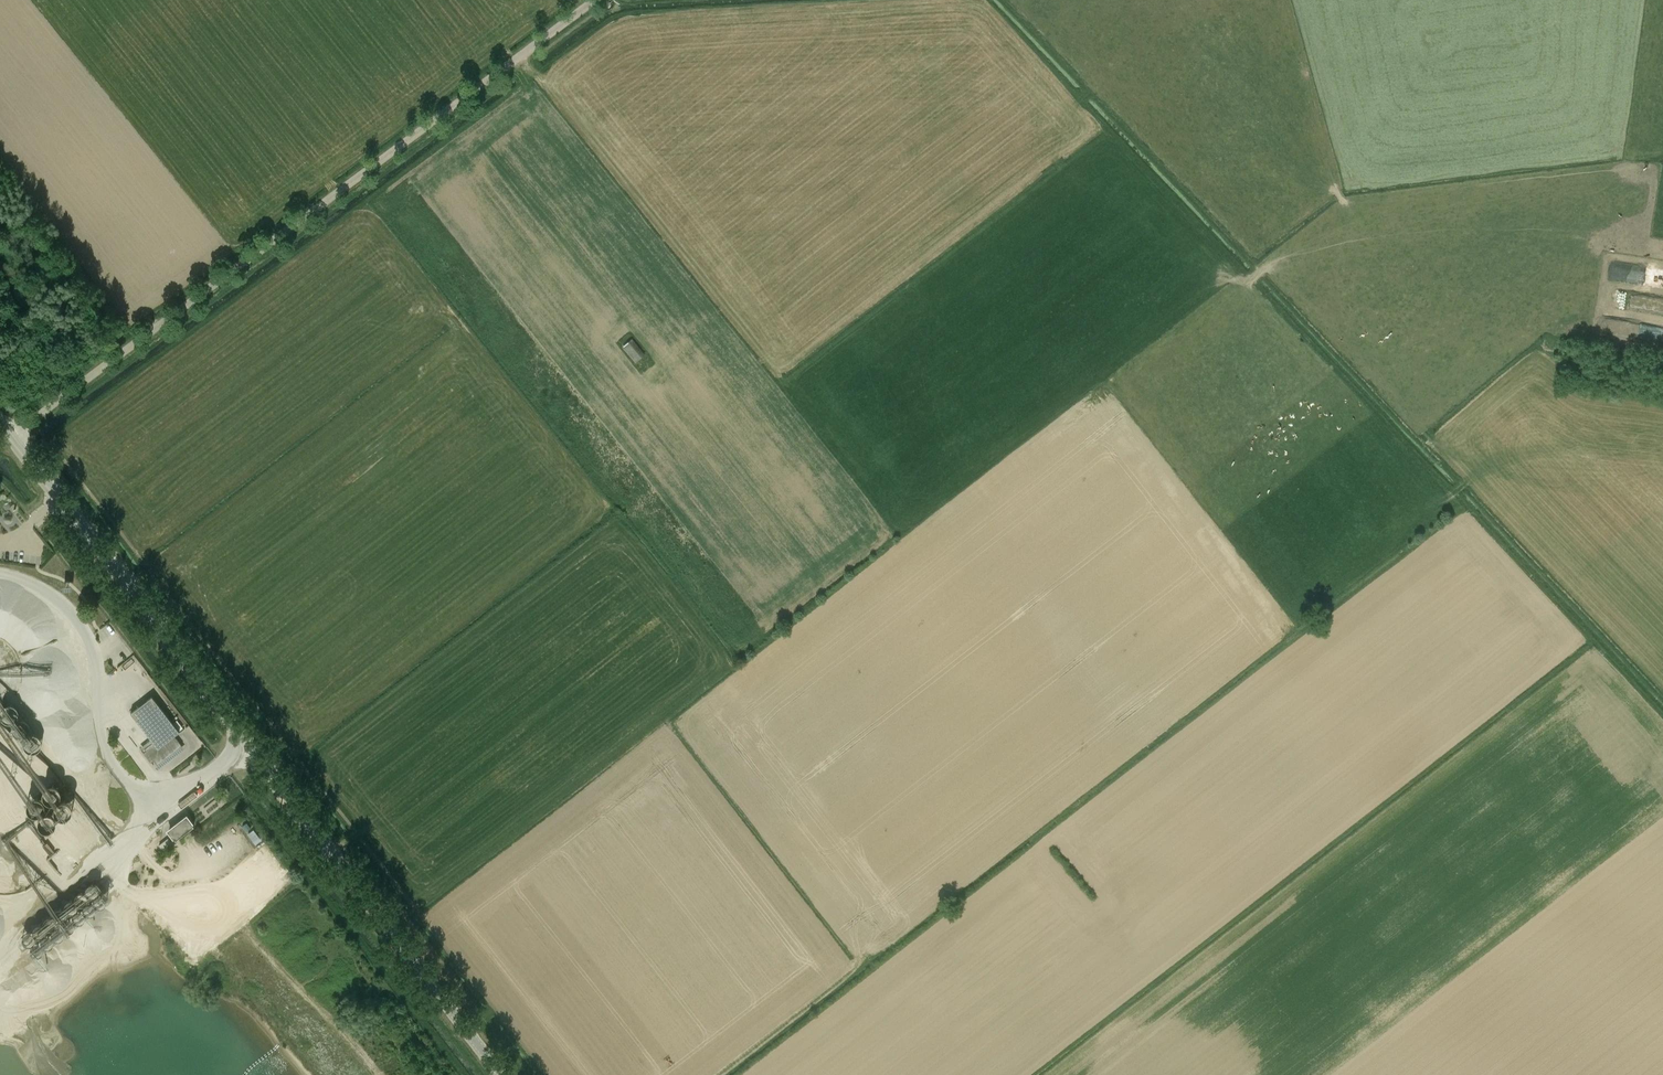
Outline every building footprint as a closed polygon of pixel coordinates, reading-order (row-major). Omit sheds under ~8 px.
[(1630,284),(1662,287),(1662,272),(1631,269),(1630,284)] [(632,339),(622,347),(635,363),(645,354),(632,339)] [(182,747),(174,736),(179,733),(152,697),(131,714),(153,742),(142,751),(151,762),(154,760),(158,765),(182,747)] [(193,824),(187,815),(166,831),(173,840),(174,839),(175,841),(194,827),(192,825),(193,824)] [(255,843),(260,840),(253,829),(247,832),(255,843)]
